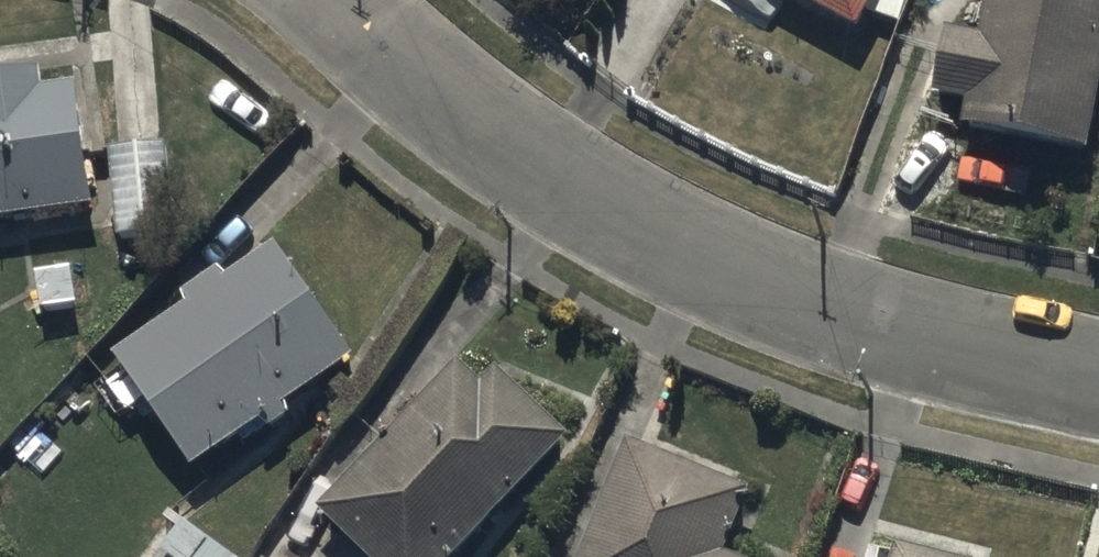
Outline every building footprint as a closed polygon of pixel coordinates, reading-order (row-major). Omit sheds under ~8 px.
[(860,24),(874,0),(817,0),(860,24)] [(984,30),(952,24),(939,94),(973,101),(968,124),(1091,146),(1098,105),(1098,0),(990,0),(984,30)] [(100,208),(84,76),(44,81),(42,58),(0,63),(0,220),(100,208)] [(168,140),(111,146),(121,239),(178,233),(168,140)] [(360,352),(276,239),(225,276),(217,265),(183,291),(190,301),(115,356),(198,468),(266,418),(273,428),(295,411),(290,403),(360,352)] [(319,503),(376,556),(449,556),(569,433),(495,362),(479,378),(459,359),(319,503)] [(630,437),(581,556),(749,556),(726,548),(751,486),(630,437)] [(160,550),(172,556),(235,556),(178,522),(160,550)] [(893,545),(890,556),(942,556),(893,545)]
